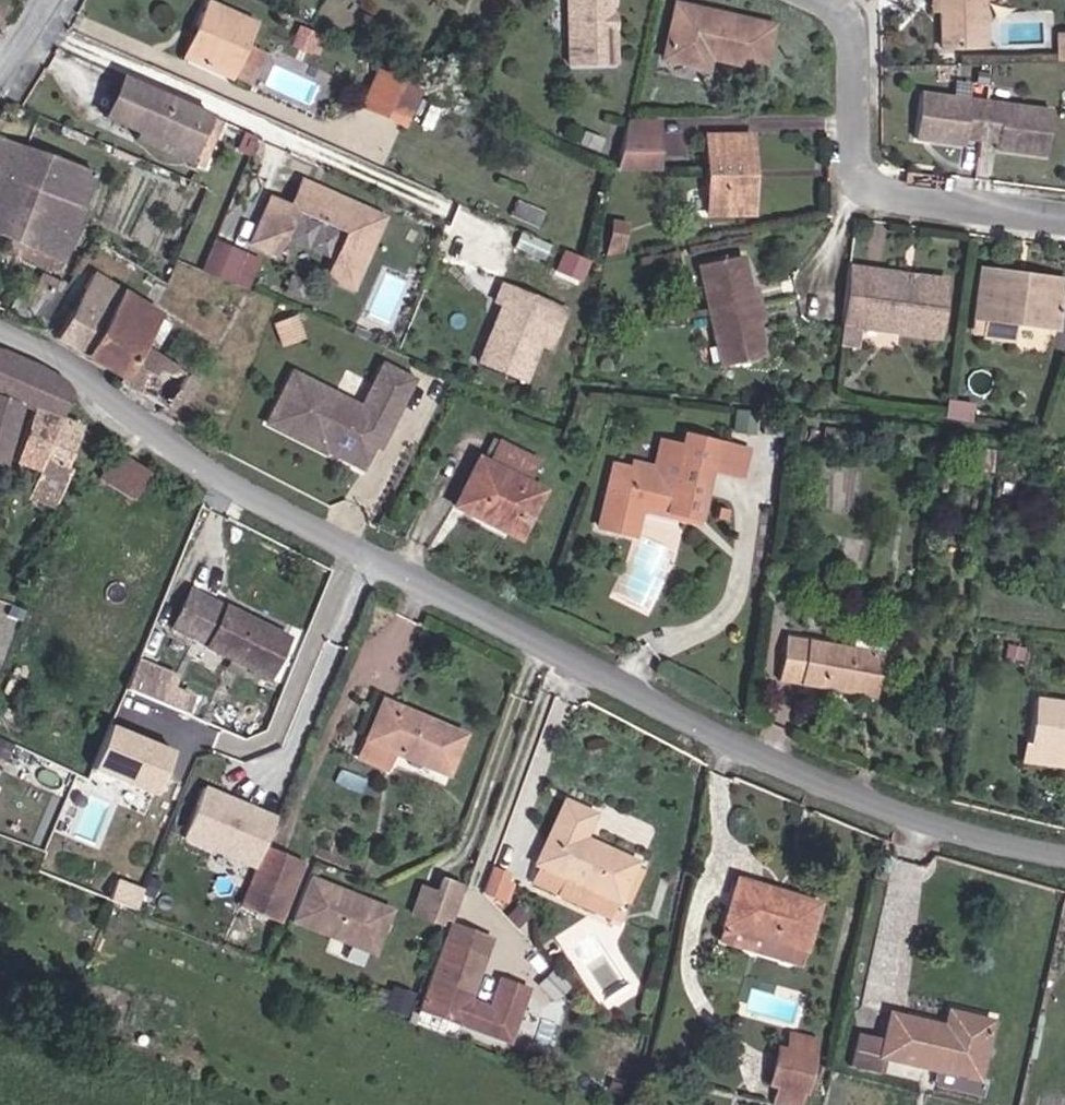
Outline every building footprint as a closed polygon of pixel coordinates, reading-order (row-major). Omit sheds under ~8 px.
[(10,5),(1,0),(0,0),(0,22),(10,5)] [(232,77),(246,44),(256,22),(208,0),(206,0),(194,26),(201,30),(188,59),(231,78),(232,77)] [(613,27),(604,26),(604,19),(609,14),(609,3),(613,1),(613,0),(567,0),(568,63),(613,63),(613,27)] [(975,46),(974,12),(980,0),(981,0),(939,0),(940,47),(975,46)] [(975,46),(986,46),(983,0),(981,0),(980,0),(974,12),(975,46)] [(663,57),(707,68),(709,57),(762,69),(772,25),(675,2),(663,57)] [(604,26),(613,27),(613,14),(609,14),(604,19),(604,26)] [(994,25),(994,44),(1034,44),(1034,25),(994,25)] [(181,56),(188,59),(201,30),(194,26),(181,56)] [(246,44),(232,77),(250,85),(264,53),(246,44)] [(454,65),(442,59),(436,71),(448,77),(454,65)] [(402,122),(416,89),(378,72),(363,105),(402,122)] [(130,102),(137,87),(127,81),(120,97),(130,102)] [(209,115),(139,84),(137,87),(130,102),(121,123),(139,131),(191,154),(209,115)] [(916,130),(927,132),(926,139),(965,144),(965,138),(995,142),(994,148),(1033,154),(1034,148),(1045,149),(1051,110),(921,92),(916,130)] [(191,154),(139,131),(136,137),(200,164),(220,121),(209,115),(191,154)] [(627,120),(623,134),(658,134),(658,120),(627,120)] [(623,134),(617,160),(616,167),(657,168),(658,134),(623,134)] [(707,214),(743,213),(743,161),(751,161),(751,134),(706,135),(707,214)] [(12,164),(8,176),(28,183),(22,200),(29,203),(16,238),(33,245),(32,246),(61,257),(81,207),(79,206),(93,171),(0,138),(0,159),(12,164)] [(0,159),(0,232),(16,238),(29,203),(22,200),(28,183),(8,176),(12,164),(0,159)] [(743,161),(743,213),(751,213),(751,161),(743,161)] [(340,235),(321,279),(348,290),(379,220),(298,182),(286,210),(268,202),(248,246),(276,258),(296,214),(340,235)] [(540,228),(547,212),(517,198),(510,215),(540,228)] [(611,218),(606,242),(625,240),(628,222),(611,218)] [(625,240),(606,242),(604,255),(624,251),(625,240)] [(749,287),(742,254),(696,264),(719,366),(764,354),(757,322),(763,321),(756,285),(749,287)] [(846,265),(839,322),(938,337),(944,279),(917,275),(911,280),(911,285),(902,283),(902,277),(897,272),(846,265)] [(1017,283),(1018,272),(979,267),(972,317),(987,319),(984,337),(1012,339),(1014,322),(1058,328),(1062,289),(1017,283)] [(118,380),(162,408),(171,392),(185,399),(196,379),(153,352),(170,323),(159,315),(160,313),(93,271),(56,338),(119,377),(118,380)] [(1064,278),(1018,272),(1017,283),(1062,289),(1064,278)] [(515,380),(525,358),(541,322),(549,304),(495,279),(488,298),(495,301),(469,359),(515,380)] [(541,322),(525,358),(533,362),(549,326),(541,322)] [(412,380),(361,354),(353,369),(404,394),(412,380)] [(32,368),(0,357),(0,467),(18,412),(32,368)] [(57,425),(66,400),(63,389),(53,380),(32,368),(18,412),(30,417),(6,478),(28,489),(10,534),(21,539),(40,494),(49,498),(76,435),(57,425)] [(394,415),(404,394),(353,369),(340,396),(293,373),(268,423),(315,446),(319,437),(364,460),(388,412),(394,415)] [(710,472),(716,442),(685,434),(681,445),(660,440),(654,467),(632,462),(630,467),(612,462),(598,526),(634,534),(639,509),(697,524),(710,472)] [(360,469),(364,460),(319,437),(315,446),(360,469)] [(527,482),(539,458),(498,437),(486,462),(477,457),(454,505),(474,515),(477,509),(501,521),(498,527),(517,536),(541,489),(527,482)] [(748,450),(716,442),(710,472),(741,479),(748,450)] [(987,486),(993,448),(962,444),(960,461),(972,462),(970,484),(987,486)] [(131,501),(149,473),(116,452),(99,480),(131,501)] [(186,591),(166,629),(259,676),(277,636),(186,591)] [(852,647),(883,653),(885,639),(854,634),(852,647)] [(875,695),(883,653),(852,647),(786,635),(778,679),(875,695)] [(436,772),(453,732),(375,698),(347,763),(380,777),(391,752),(436,772)] [(1035,698),(1027,750),(1064,756),(1064,703),(1035,698)] [(112,725),(95,767),(163,795),(180,753),(112,725)] [(205,790),(185,846),(257,872),(266,849),(277,817),(205,790)] [(528,881),(571,899),(578,883),(613,898),(615,897),(627,867),(575,843),(586,815),(558,802),(528,881)] [(307,867),(266,849),(257,872),(242,906),(284,924),(307,867)] [(444,922),(458,882),(437,874),(432,887),(422,914),(444,922)] [(397,910),(314,877),(297,921),(379,954),(397,910)] [(498,886),(480,880),(472,903),(490,909),(498,886)] [(422,914),(432,887),(416,882),(407,908),(422,914)] [(578,883),(571,899),(605,915),(613,898),(578,883)] [(837,914),(825,911),(755,892),(743,940),(824,959),(837,914)] [(443,926),(434,948),(411,1013),(473,1038),(476,1030),(501,1040),(519,996),(493,986),(481,1015),(459,1007),(475,962),(484,941),(443,926)] [(824,959),(743,940),(739,953),(820,975),(824,959)] [(980,1039),(984,1023),(968,1019),(964,1035),(980,1039)] [(1000,1085),(1011,1029),(984,1023),(980,1039),(964,1035),(913,1022),(903,1063),(1000,1085)] [(793,1104),(821,1104),(832,1048),(806,1044),(803,1060),(797,1059),(790,1097),(795,1098),(793,1104)]
